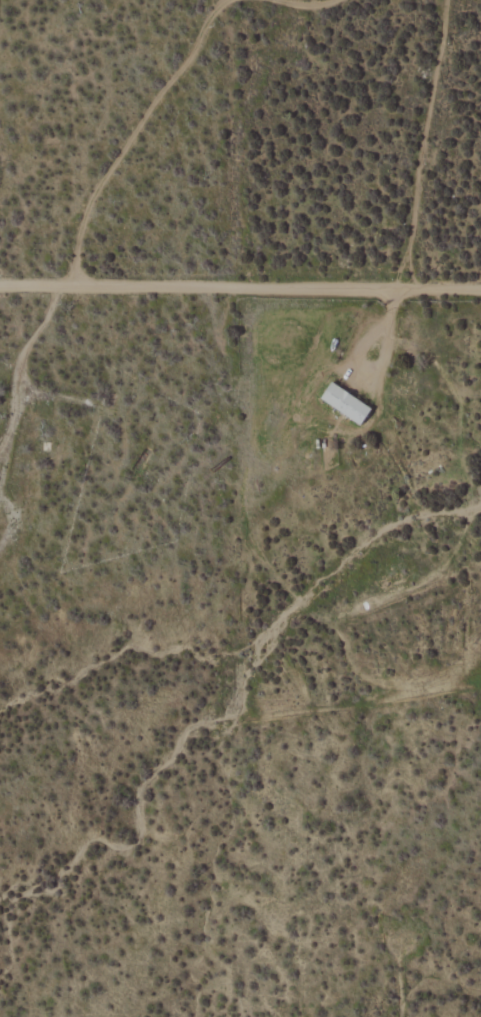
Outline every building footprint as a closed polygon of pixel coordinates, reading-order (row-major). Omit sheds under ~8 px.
[(361,425),(371,408),(329,384),(319,401),(361,425)]
